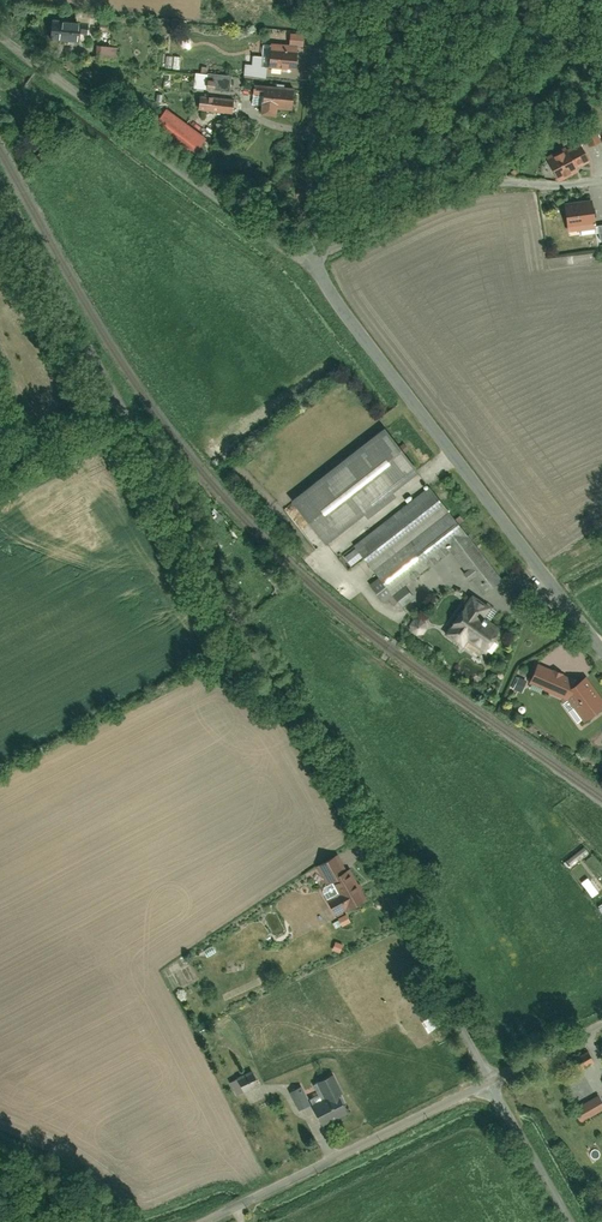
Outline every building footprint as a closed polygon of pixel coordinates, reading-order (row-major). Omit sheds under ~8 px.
[(286,9),(299,10),(300,0),(287,0),(286,9)] [(86,21),(54,18),(52,37),(84,40),(86,21)] [(305,46),(306,34),(292,33),(291,45),(302,46),(305,46)] [(247,62),(246,74),(268,76),(269,65),(272,65),(274,43),(265,42),(264,54),(254,53),(254,63),(247,62)] [(122,46),(101,43),(100,54),(121,56),(122,46)] [(291,45),(274,43),(272,65),(303,68),(305,52),(301,52),(302,46),(291,45)] [(196,86),(208,88),(210,73),(198,71),(196,86)] [(235,76),(212,74),(210,89),(234,91),(235,76)] [(299,88),(255,84),(253,103),(270,104),(269,113),(286,114),(287,106),(298,107),(299,88)] [(240,98),(206,95),(204,109),(239,113),(240,98)] [(210,138),(171,108),(159,123),(198,153),(210,138)] [(559,125),(564,137),(579,130),(574,118),(559,125)] [(591,119),(580,124),(588,143),(599,139),(591,119)] [(564,143),(577,168),(590,161),(577,136),(564,143)] [(564,143),(544,153),(557,178),(577,168),(564,143)] [(593,198),(562,201),(565,224),(595,221),(593,198)] [(419,476),(384,431),(295,501),(330,547),(419,476)] [(451,554),(482,594),(502,578),(429,487),(356,545),(397,597),(451,554)] [(471,594),(448,631),(487,655),(504,628),(485,616),(491,606),(471,594)] [(421,619),(410,620),(412,632),(423,631),(421,619)] [(586,721),(601,710),(601,701),(587,679),(539,662),(530,685),(571,699),(586,721)] [(585,847),(565,861),(569,866),(589,852),(585,847)] [(342,854),(318,867),(327,885),(322,887),(338,918),(368,902),(342,854)] [(344,926),(354,920),(350,913),(340,918),(344,926)] [(344,944),(336,940),(332,949),(341,952),(344,944)] [(420,1010),(428,1032),(441,1027),(433,1006),(420,1010)] [(576,1057),(580,1069),(598,1063),(594,1051),(576,1057)] [(238,1076),(244,1090),(260,1083),(253,1069),(238,1076)] [(311,1101),(321,1122),(346,1111),(329,1072),(317,1077),(325,1095),(311,1101)] [(237,1078),(230,1081),(236,1094),(243,1091),(237,1078)] [(302,1085),(290,1091),(298,1108),(310,1103),(302,1085)] [(598,1095),(576,1104),(581,1117),(601,1109),(601,1106),(598,1095)]
